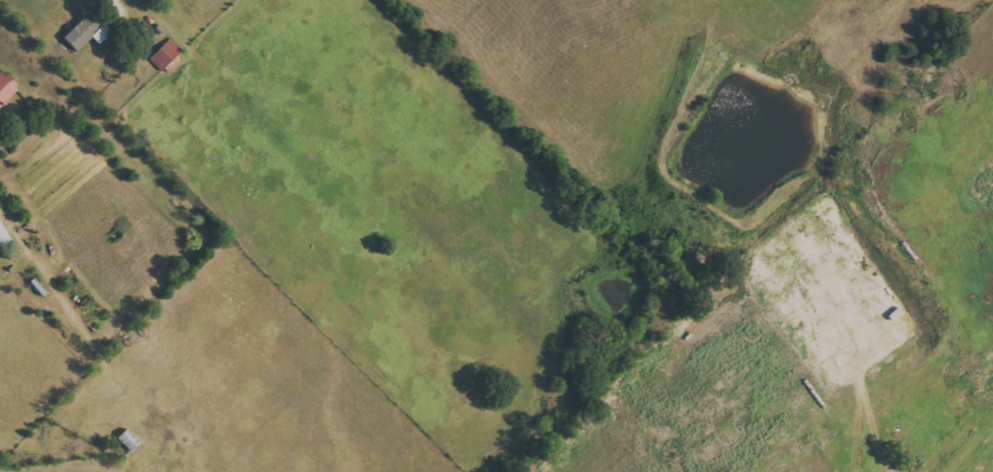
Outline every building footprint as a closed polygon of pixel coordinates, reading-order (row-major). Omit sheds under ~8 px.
[(64,37),(78,52),(103,29),(89,14),(64,37)] [(172,40),(152,56),(167,75),(187,59),(172,40)] [(2,73),(0,75),(0,104),(17,88),(2,73)] [(14,240),(1,219),(0,220),(0,248),(14,240)]
